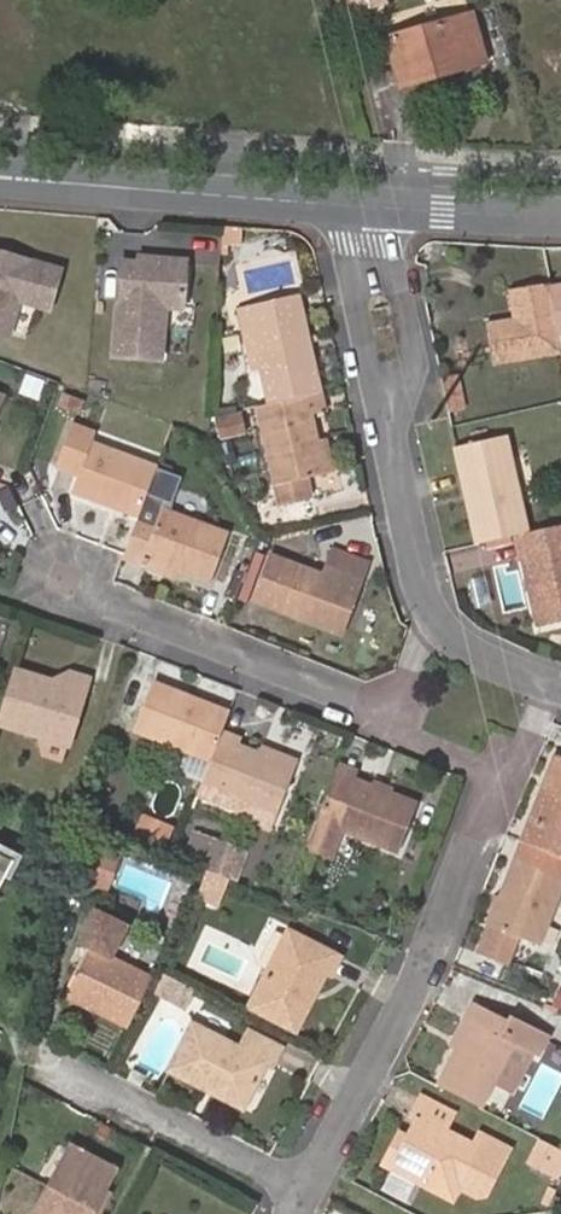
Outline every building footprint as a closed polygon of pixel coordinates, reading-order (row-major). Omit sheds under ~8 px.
[(351,13),(386,3),(385,0),(348,0),(351,13)] [(475,13),(387,38),(399,85),(488,60),(475,13)] [(239,237),(221,235),(220,250),(238,251),(239,237)] [(6,333),(17,300),(46,309),(59,271),(0,252),(0,331),(6,333)] [(138,271),(120,270),(111,363),(157,368),(161,336),(163,315),(180,316),(184,276),(161,274),(161,268),(139,265),(138,271)] [(548,336),(560,332),(560,282),(535,290),(548,336)] [(487,374),(554,353),(548,336),(535,290),(533,284),(503,293),(512,322),(500,326),(475,333),(487,374)] [(512,322),(503,293),(492,296),(500,326),(512,322)] [(307,302),(300,303),(304,323),(310,322),(307,302)] [(259,331),(271,406),(325,396),(310,322),(304,323),(300,303),(248,313),(252,333),(259,331)] [(191,339),(193,318),(180,316),(163,315),(161,336),(191,339)] [(548,336),(554,353),(560,351),(560,332),(548,336)] [(37,397),(43,380),(26,375),(20,391),(37,397)] [(60,390),(54,406),(77,415),(83,399),(60,390)] [(271,406),(261,407),(275,485),(311,478),(324,476),(319,449),(314,417),(328,413),(325,396),(271,406)] [(218,440),(245,433),(239,409),(212,415),(218,440)] [(456,442),(475,539),(518,531),(525,530),(505,432),(456,442)] [(76,483),(87,452),(90,444),(67,435),(53,475),(76,483)] [(319,449),(324,476),(332,474),(326,448),(319,449)] [(137,517),(152,476),(87,452),(76,483),(70,500),(107,514),(110,507),(137,517)] [(133,528),(152,535),(158,516),(161,510),(167,513),(177,485),(152,476),(137,517),(134,524),(133,528)] [(311,478),(275,485),(278,503),(315,496),(311,478)] [(134,524),(137,517),(110,507),(107,514),(134,524)] [(152,535),(133,528),(121,559),(119,565),(140,573),(142,567),(174,578),(206,590),(225,540),(158,516),(152,535)] [(525,530),(518,531),(535,620),(560,615),(560,523),(525,530)] [(333,553),(325,571),(359,585),(367,566),(333,553)] [(340,599),(353,604),(359,585),(325,571),(322,580),(269,561),(253,604),(328,632),(340,599)] [(171,584),(174,578),(142,567),(140,573),(171,584)] [(518,572),(496,576),(501,611),(523,607),(518,572)] [(341,637),(353,604),(340,599),(328,632),(341,637)] [(9,675),(6,684),(0,702),(0,734),(58,755),(82,688),(64,682),(60,693),(46,688),(9,675)] [(64,682),(46,688),(60,693),(64,682)] [(205,715),(208,708),(150,687),(147,693),(205,715)] [(221,735),(228,716),(208,708),(205,715),(147,693),(131,735),(210,764),(221,735)] [(240,741),(221,735),(210,764),(228,771),(219,795),(277,817),(295,770),(259,757),(236,749),(240,741)] [(261,750),(259,757),(295,770),(298,763),(261,750)] [(520,839),(521,839),(560,854),(560,754),(554,751),(544,775),(551,777),(535,820),(528,817),(520,839)] [(210,764),(201,788),(219,795),(228,771),(210,764)] [(338,764),(306,849),(332,858),(343,828),(401,850),(418,805),(356,782),(359,772),(338,764)] [(544,775),(528,817),(535,820),(551,777),(544,775)] [(164,849),(172,830),(143,819),(135,838),(164,849)] [(198,831),(186,862),(202,868),(224,877),(239,883),(251,852),(198,831)] [(521,839),(486,924),(533,943),(560,876),(560,854),(521,839)] [(118,856),(107,852),(96,880),(107,884),(118,856)] [(0,857),(0,878),(9,861),(0,857)] [(224,877),(202,868),(191,896),(213,905),(224,877)] [(58,995),(124,1028),(145,985),(148,979),(106,959),(122,927),(90,912),(76,943),(75,944),(81,947),(58,995)] [(241,1013),(289,1038),(307,1003),(302,1001),(306,994),(310,996),(320,977),(325,980),(335,961),(281,935),(241,1013)] [(167,996),(175,980),(153,969),(148,979),(145,985),(167,996)] [(307,1003),(310,996),(306,994),(302,1001),(307,1003)] [(456,1052),(437,1090),(481,1112),(494,1085),(513,1045),(531,1053),(538,1056),(548,1034),(510,1016),(508,1021),(473,1005),(463,1024),(469,1027),(456,1052)] [(451,1050),(456,1052),(469,1027),(463,1024),(451,1050)] [(259,1064),(267,1068),(277,1048),(244,1032),(237,1048),(192,1026),(169,1072),(205,1090),(207,1085),(241,1101),(259,1064)] [(513,1045),(494,1085),(512,1093),(531,1053),(513,1045)] [(246,1111),(267,1068),(259,1064),(241,1101),(207,1085),(205,1090),(246,1111)] [(392,1171),(415,1183),(450,1201),(456,1188),(472,1196),(481,1195),(504,1148),(477,1134),(471,1146),(441,1132),(450,1117),(416,1101),(407,1119),(413,1122),(402,1147),(396,1144),(384,1167),(392,1171)] [(402,1147),(413,1122),(407,1119),(396,1144),(402,1147)] [(560,1160),(560,1152),(535,1139),(524,1160),(554,1175),(560,1160)] [(87,1211),(98,1190),(109,1170),(63,1147),(43,1188),(87,1211)] [(411,1191),(415,1183),(392,1171),(388,1180),(411,1191)] [(87,1211),(43,1188),(30,1213),(86,1213),(87,1211)] [(98,1190),(87,1211),(92,1213),(94,1213),(105,1193),(98,1190)]
